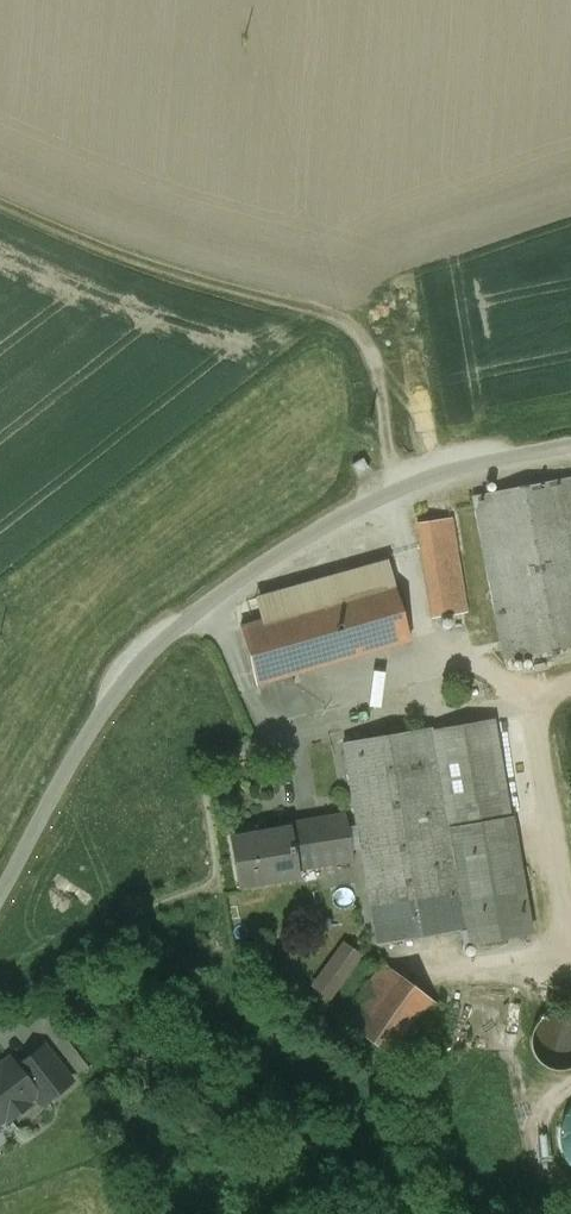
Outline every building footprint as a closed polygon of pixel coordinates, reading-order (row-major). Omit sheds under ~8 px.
[(363,459),(352,465),(358,476),(370,470),(363,459)] [(473,496),(504,660),(570,648),(570,478),(473,496)] [(465,613),(449,519),(417,525),(433,619),(465,613)] [(240,629),(256,684),(410,639),(387,562),(255,600),(262,623),(240,629)] [(493,721),(429,732),(457,893),(463,930),(461,930),(464,945),(507,938),(488,821),(509,817),(493,721)] [(429,730),(344,744),(371,908),(457,893),(429,732),(429,730)] [(344,815),(286,825),(287,830),(289,829),(296,869),(351,860),(344,815)] [(509,817),(488,821),(507,938),(532,934),(512,817),(509,817)] [(296,869),(289,829),(287,830),(231,839),(239,886),(297,876),(296,869)] [(533,914),(543,913),(539,881),(529,882),(533,914)] [(457,893),(371,908),(377,945),(461,930),(463,930),(457,893)] [(346,941),(313,989),(330,1000),(363,952),(346,941)] [(382,967),(344,1020),(403,1061),(440,1008),(382,967)] [(531,1017),(533,1063),(570,1061),(570,1015),(531,1017)] [(44,1047),(16,1068),(35,1093),(34,1094),(42,1104),(70,1081),(44,1047)] [(6,1115),(9,1119),(27,1105),(24,1101),(34,1094),(35,1093),(16,1068),(10,1060),(0,1068),(0,1120),(6,1115)]
